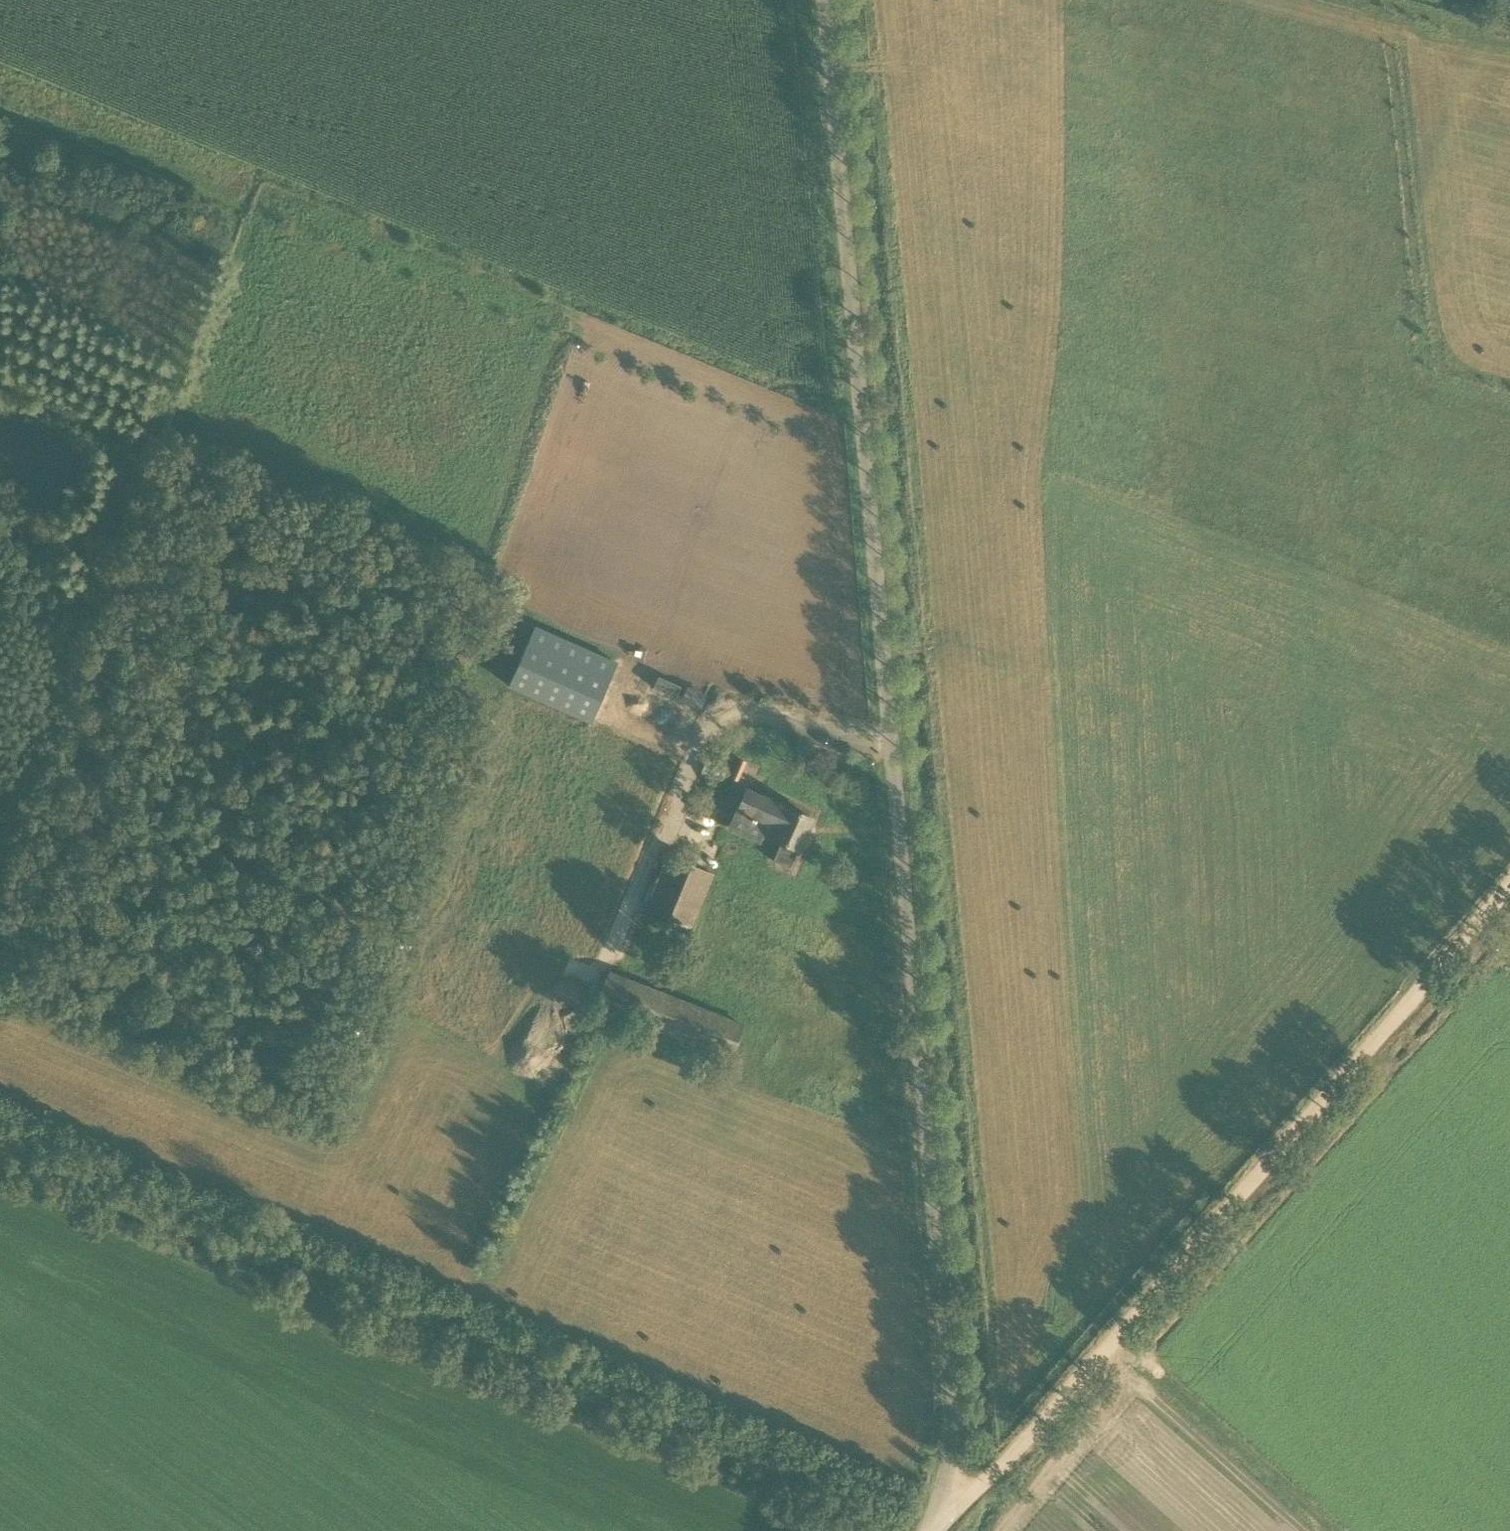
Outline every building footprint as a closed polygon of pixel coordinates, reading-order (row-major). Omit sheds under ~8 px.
[(603,721),(626,660),(554,633),(545,657),(538,654),(524,692),(603,721)] [(675,699),(679,689),(657,679),(653,689),(675,699)] [(686,684),(680,692),(697,703),(703,695),(686,684)] [(789,868),(797,850),(799,851),(813,819),(777,803),(746,790),(732,821),(763,835),(773,839),(765,858),(789,868)] [(642,914),(640,921),(635,930),(654,939),(658,929),(657,929),(660,921),(687,933),(713,874),(666,854),(641,913),(642,914)]
